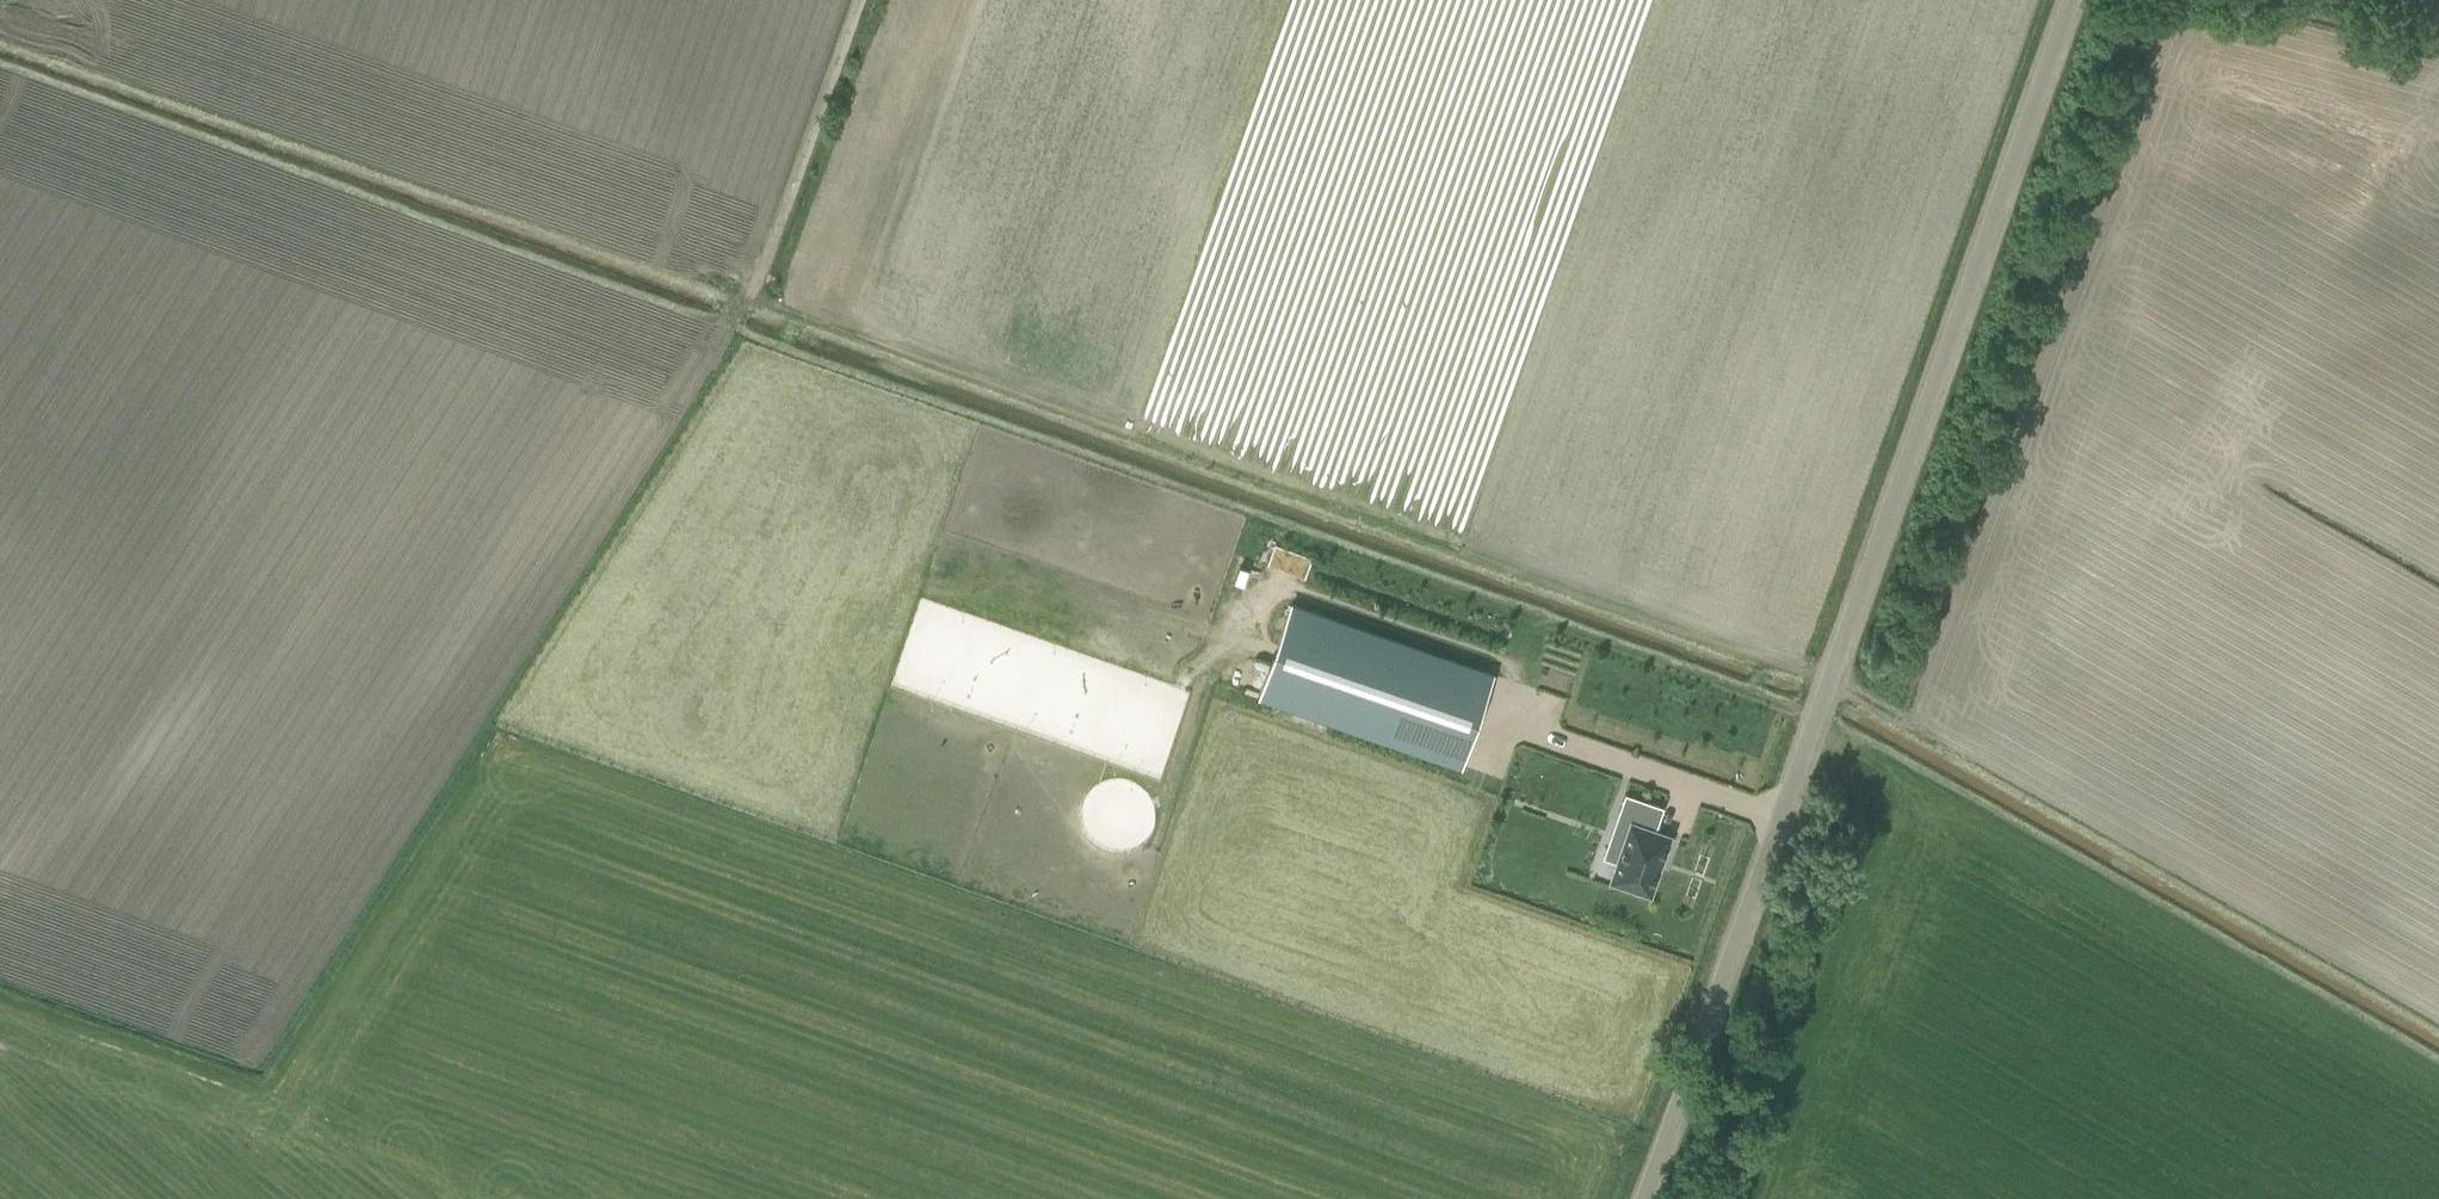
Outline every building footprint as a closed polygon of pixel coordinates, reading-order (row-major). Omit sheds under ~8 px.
[(1291,604),(1259,696),(1462,766),(1494,674),(1291,604)] [(1618,818),(1595,881),(1635,896),(1657,837),(1641,831),(1642,827),(1643,827),(1650,808),(1612,794),(1605,813),(1618,818)]
